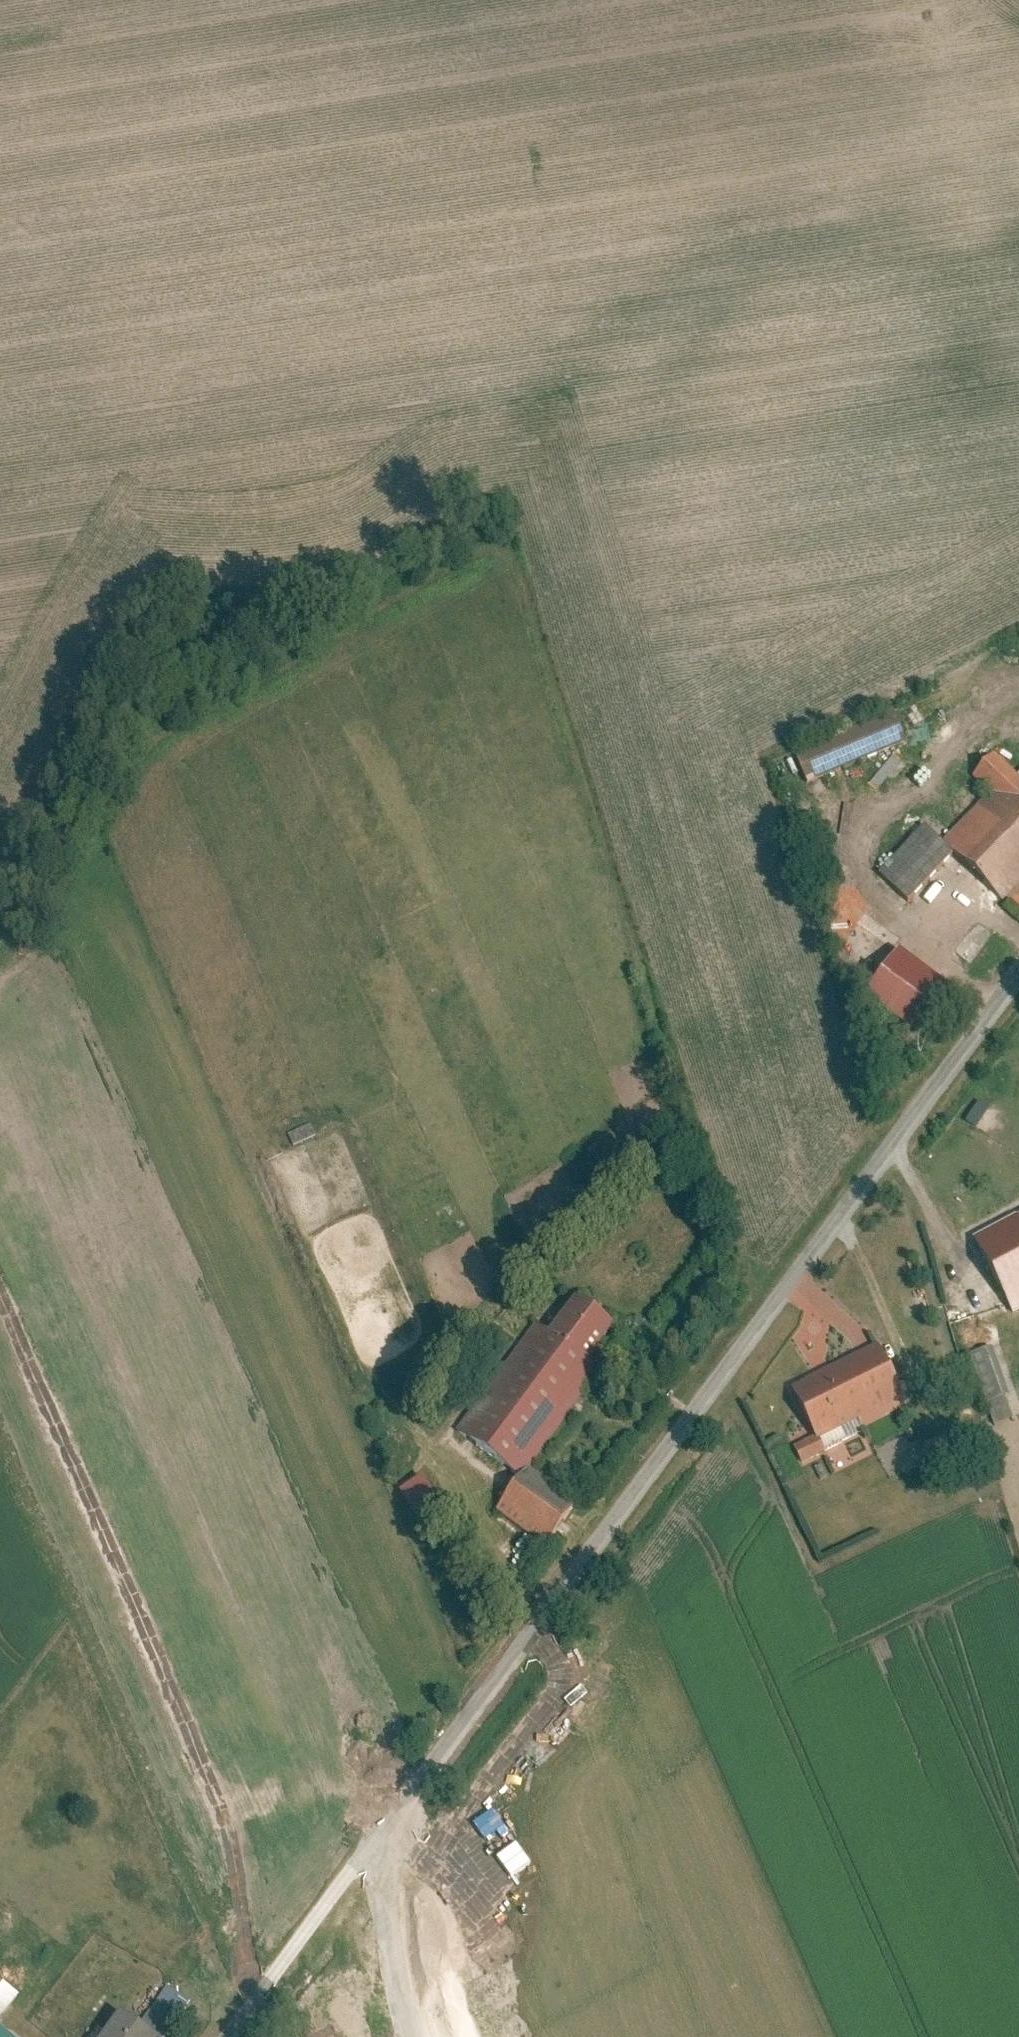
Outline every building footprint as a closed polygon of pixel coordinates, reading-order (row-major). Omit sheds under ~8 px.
[(800,744),(812,774),(909,732),(896,703),(800,744)] [(948,834),(928,817),(884,867),(930,908),(978,854),(1018,889),(1018,888),(1018,759),(1004,745),(977,776),(990,787),(948,834)] [(946,979),(907,948),(877,987),(916,1018),(946,979)] [(312,1123),(288,1134),(294,1146),(317,1136),(312,1123)] [(1016,1305),(1018,1304),(1018,1210),(979,1231),(1016,1305)] [(537,1465),(540,1462),(611,1362),(594,1350),(614,1321),(582,1291),(478,1436),(525,1469),(500,1505),(546,1538),(578,1494),(537,1465)] [(989,1413),(1018,1404),(1018,1395),(1001,1334),(968,1344),(989,1413)] [(876,1339),(795,1380),(823,1433),(838,1426),(844,1437),(909,1403),(876,1339)] [(423,1473),(397,1490),(417,1523),(443,1506),(423,1473)] [(190,1991),(167,1975),(141,2010),(126,1999),(98,2036),(157,2036),(190,1991)] [(0,2021),(0,2036),(20,2036),(0,2021)]
